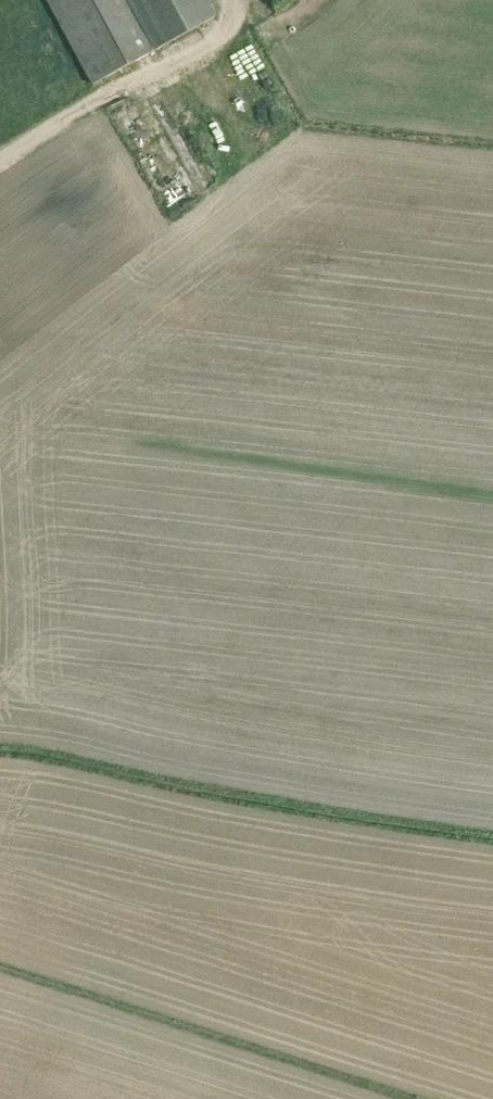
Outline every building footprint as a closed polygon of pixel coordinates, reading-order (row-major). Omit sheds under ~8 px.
[(93,84),(215,17),(206,0),(48,0),(93,84)]
